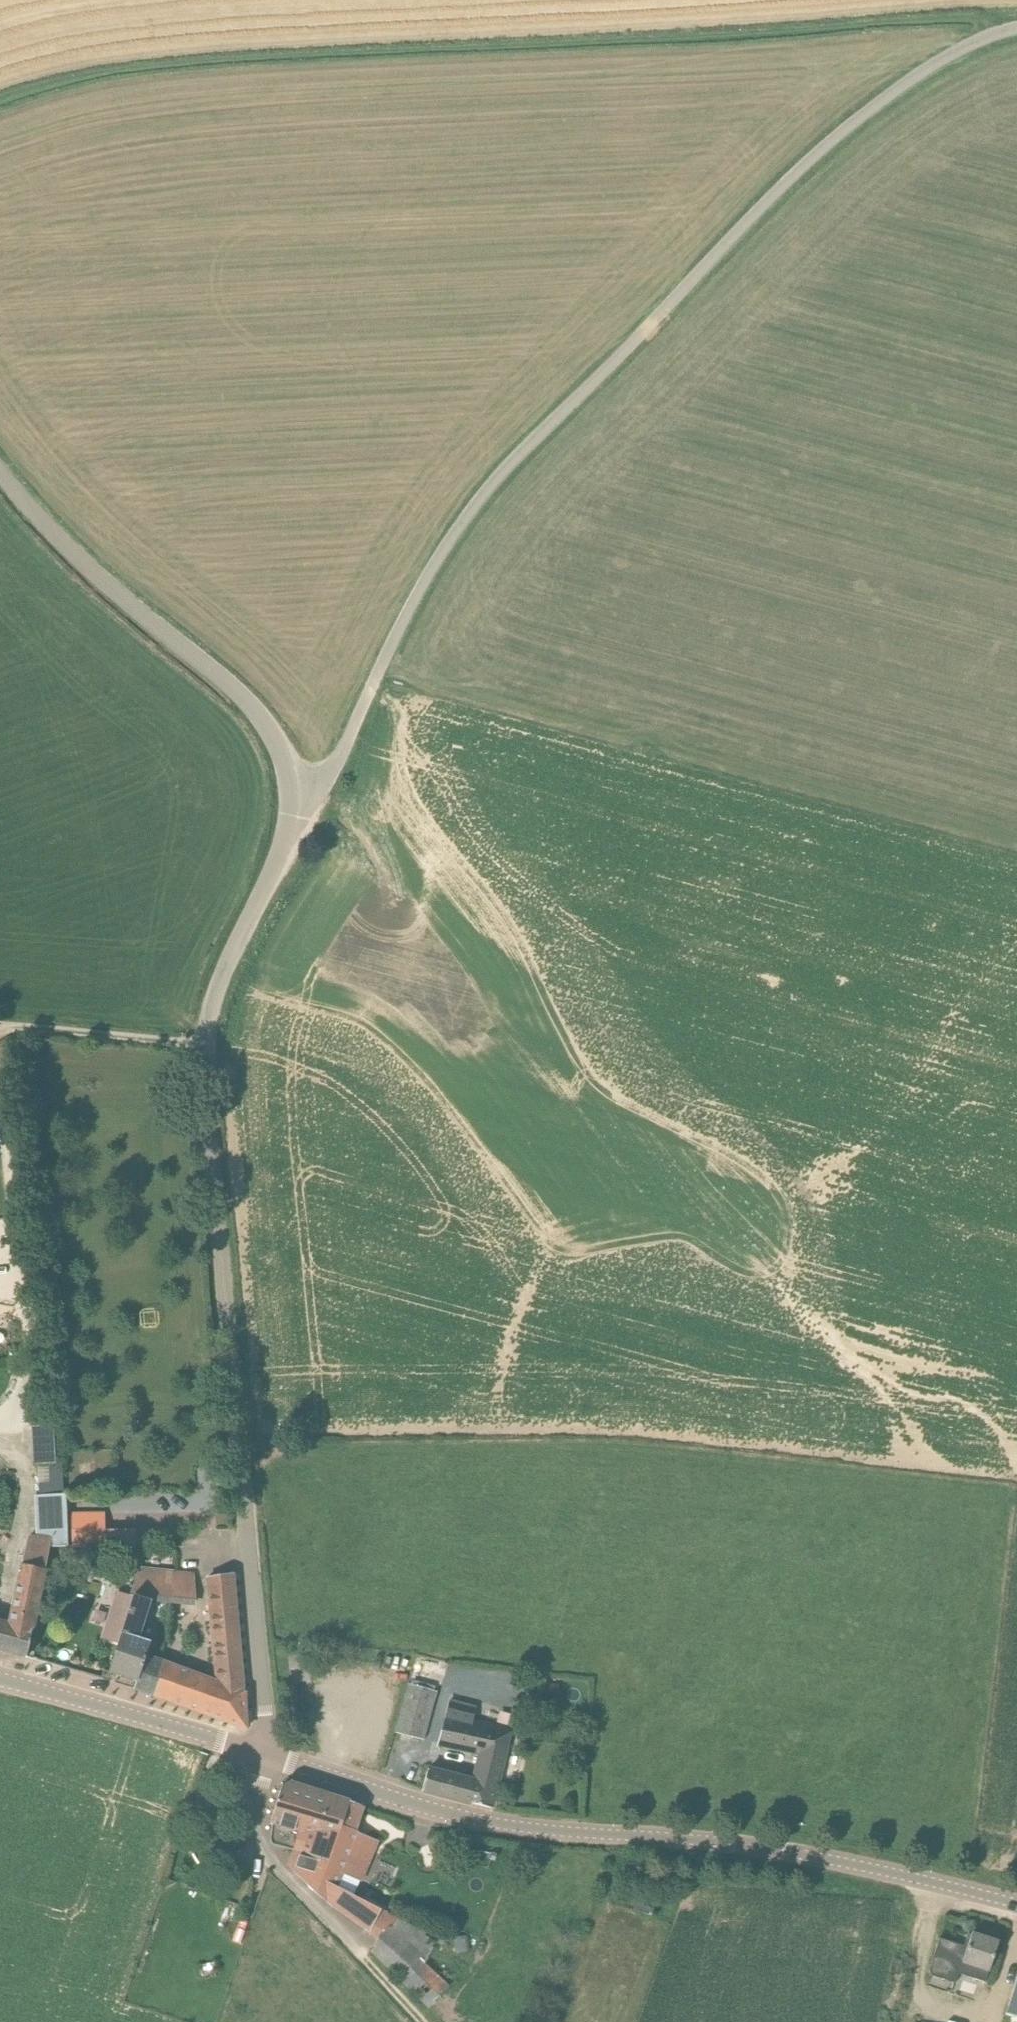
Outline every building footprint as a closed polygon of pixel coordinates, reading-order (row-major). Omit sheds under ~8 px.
[(37,1460),(58,1458),(56,1421),(35,1422),(37,1460)] [(3,1650),(2,1651),(27,1658),(50,1548),(69,1546),(67,1493),(60,1494),(38,1496),(36,1496),(38,1538),(28,1538),(9,1625),(0,1623),(0,1649),(3,1650)] [(73,1513),(73,1546),(136,1546),(136,1529),(104,1529),(104,1513),(73,1513)] [(173,1599),(174,1574),(138,1570),(130,1594),(116,1590),(101,1637),(118,1644),(109,1673),(136,1682),(134,1688),(137,1690),(138,1689),(152,1694),(152,1695),(154,1696),(160,1661),(146,1656),(150,1643),(139,1639),(152,1597),(173,1599)] [(160,1661),(154,1696),(187,1708),(188,1707),(202,1712),(201,1713),(247,1729),(232,1574),(208,1578),(218,1683),(160,1661)] [(195,1576),(174,1574),(173,1599),(196,1602),(195,1576)] [(544,1699),(556,1700),(558,1686),(545,1684),(544,1699)] [(408,1685),(395,1733),(424,1740),(437,1692),(408,1685)] [(490,1808),(510,1730),(473,1721),(476,1710),(449,1703),(438,1744),(479,1754),(472,1782),(427,1770),(422,1791),(451,1798),(451,1797),(468,1802),(468,1803),(490,1808)] [(355,1829),(362,1807),(363,1806),(349,1801),(289,1782),(281,1786),(271,1819),(274,1820),(270,1840),(284,1843),(283,1848),(293,1851),(294,1849),(328,1860),(340,1824),(355,1829)] [(288,1866),(296,1874),(317,1894),(334,1907),(378,1938),(372,1951),(371,1952),(372,1953),(373,1952),(430,2006),(449,1987),(425,1965),(440,1935),(411,1925),(411,1927),(396,1918),(336,1887),(343,1870),(354,1874),(361,1856),(350,1851),(357,1833),(354,1831),(355,1829),(340,1824),(328,1860),(294,1849),(293,1851),(288,1866)] [(972,1934),(971,1935),(968,1934),(964,1946),(960,1959),(963,1960),(959,1974),(985,1982),(998,1942),(972,1934)] [(964,1946),(939,1938),(929,1969),(931,1975),(955,1983),(958,1973),(959,1974),(963,1960),(960,1959),(964,1946)] [(1006,2015),(1016,2019),(1016,1980),(1006,2015)]
